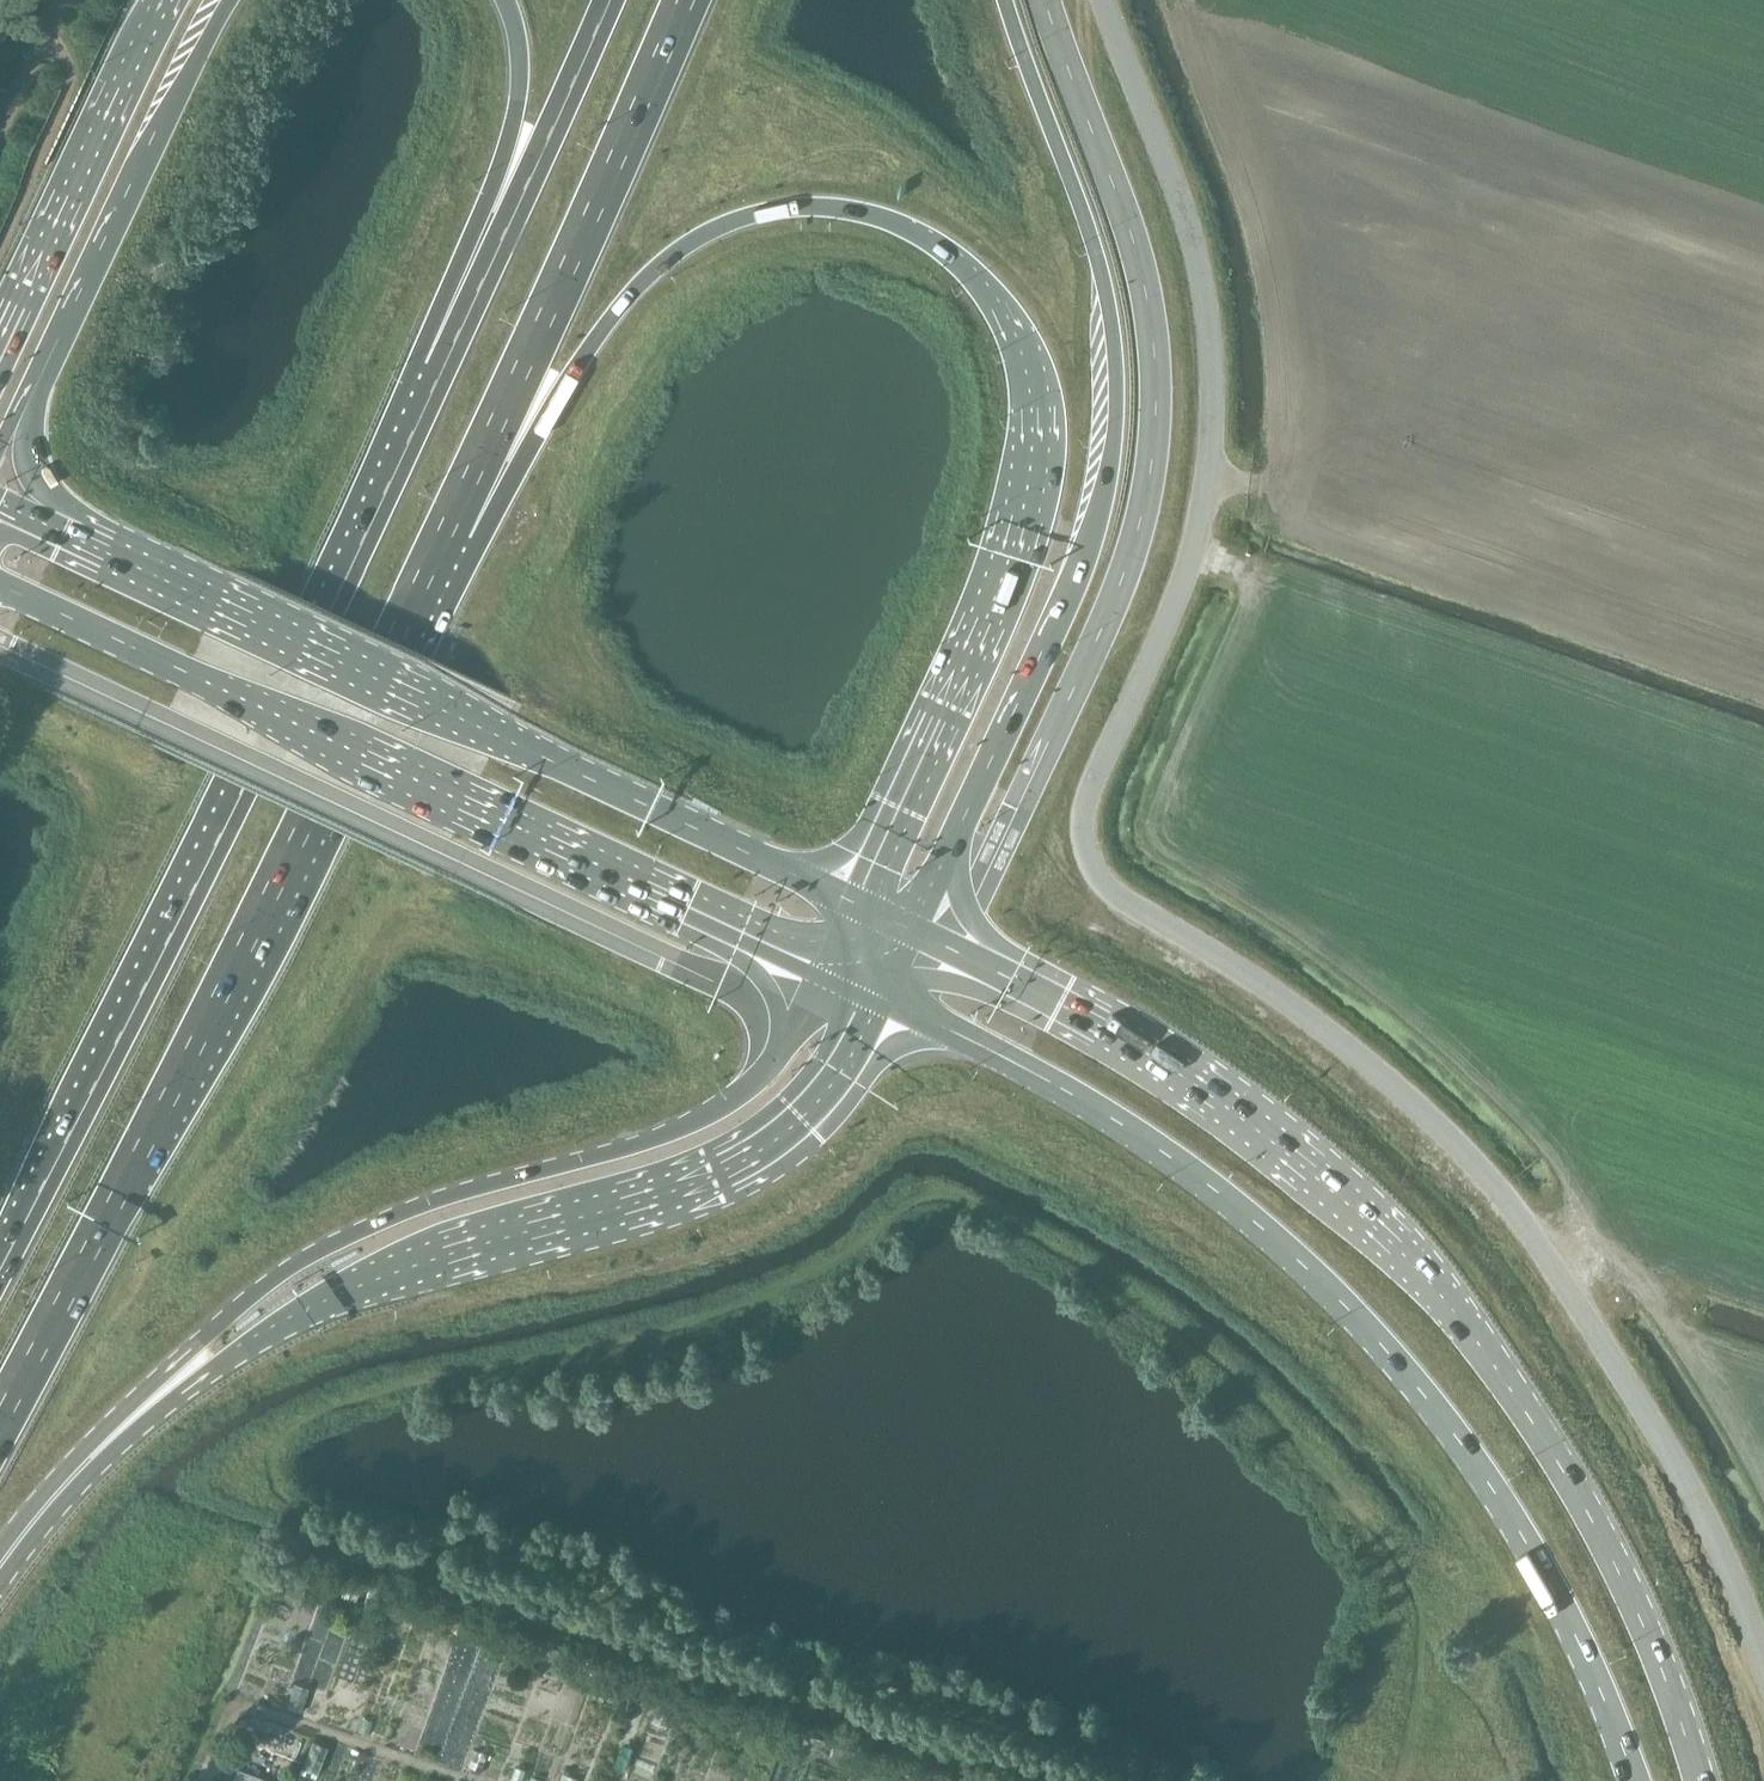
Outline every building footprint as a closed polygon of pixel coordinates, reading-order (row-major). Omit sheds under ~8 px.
[(302,1712),(310,1689),(295,1684),(287,1707),(302,1712)] [(656,1715),(652,1724),(668,1730),(672,1720),(656,1715)] [(369,1735),(374,1721),(366,1718),(360,1732),(369,1735)] [(314,1740),(303,1768),(320,1774),(331,1746),(314,1740)] [(624,1770),(633,1748),(624,1744),(615,1767),(624,1770)] [(483,1774),(491,1755),(477,1750),(469,1769),(483,1774)] [(527,1769),(516,1765),(511,1780),(523,1780),(527,1769)] [(239,1769),(234,1780),(269,1780),(239,1769)]
